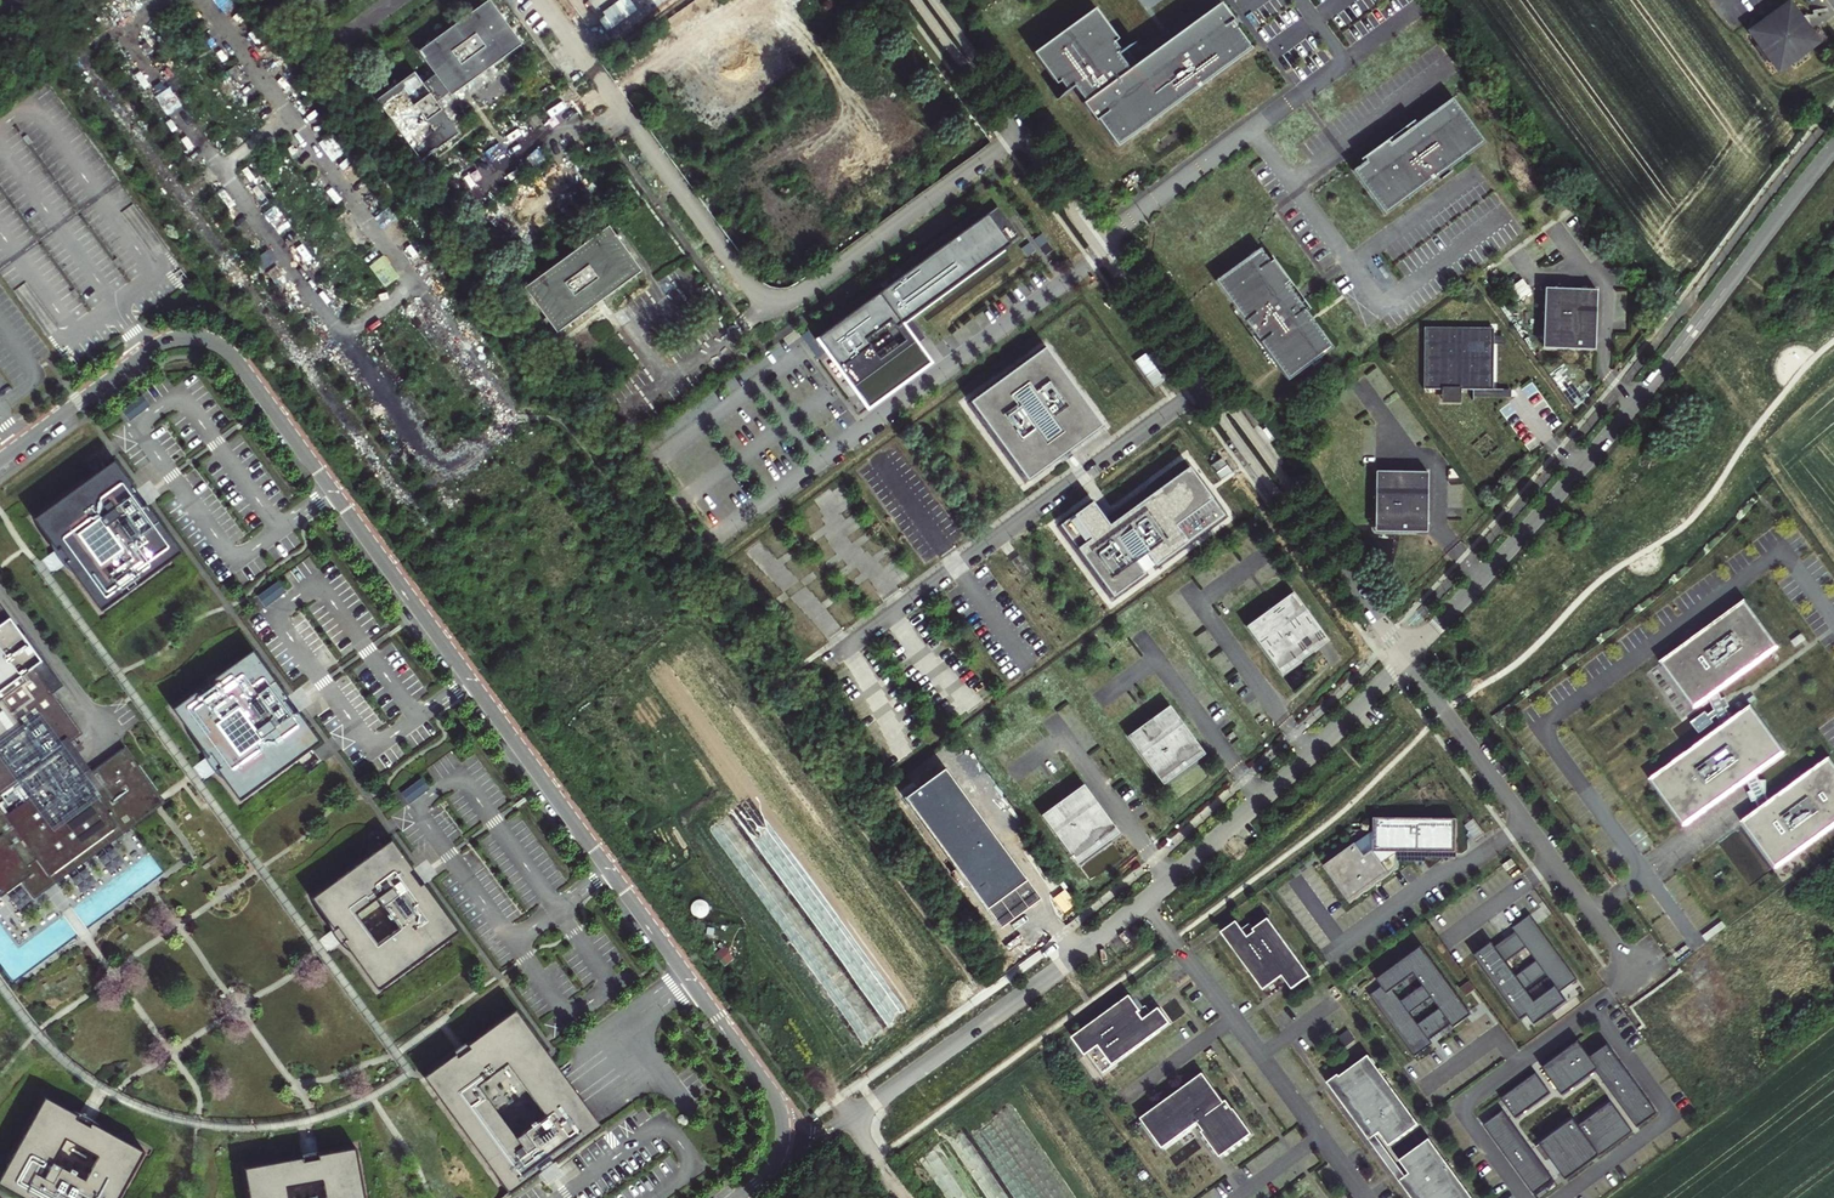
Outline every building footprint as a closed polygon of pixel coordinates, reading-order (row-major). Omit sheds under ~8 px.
[(522,44),(489,0),(418,52),(434,74),(422,82),(414,72),(376,100),(421,161),(459,133),(437,103),(449,94),(450,96),(522,44)] [(1091,11),(1036,51),(1065,89),(1071,84),(1082,99),(1080,100),(1093,118),(1095,117),(1115,143),(1248,45),(1229,19),(1231,17),(1218,0),(1216,0),(1126,66),(1115,51),(1119,49),(1091,11)] [(1789,3),(1750,32),(1778,71),(1818,42),(1789,3)] [(1488,143),(1453,95),(1353,169),(1386,215),(1488,143)] [(1814,121),(1804,113),(1795,124),(1802,135),(1814,121)] [(886,395),(935,360),(905,319),(1024,233),(1002,202),(822,333),(862,388),(874,379),(886,395)] [(609,226),(523,288),(556,333),(641,271),(609,226)] [(1333,346),(1260,245),(1214,280),(1289,381),(1333,346)] [(173,292),(177,282),(162,277),(159,287),(173,292)] [(1522,279),(1507,290),(1516,301),(1530,290),(1522,279)] [(1598,288),(1541,286),(1539,346),(1594,347),(1598,288)] [(910,336),(895,316),(888,321),(903,342),(910,336)] [(1491,326),(1426,324),(1425,385),(1493,388),(1491,326)] [(1103,426),(1045,347),(970,402),(1027,480),(1103,426)] [(1147,353),(1135,359),(1151,387),(1163,381),(1147,353)] [(874,379),(862,388),(874,404),(886,395),(874,379)] [(1222,460),(1213,466),(1217,472),(1226,465),(1222,460)] [(114,461),(34,519),(57,551),(60,549),(69,560),(66,563),(101,611),(182,553),(146,504),(143,506),(134,495),(137,492),(114,461)] [(1224,516),(1188,467),(1119,517),(1124,524),(1113,532),(1108,525),(1092,502),(1060,525),(1112,597),(1144,573),(1135,560),(1145,552),(1155,565),(1224,516)] [(1429,473),(1376,471),(1375,526),(1375,531),(1404,532),(1427,532),(1429,473)] [(1124,524),(1119,517),(1108,525),(1113,532),(1124,524)] [(1292,592),(1245,626),(1276,669),(1277,668),(1277,667),(1299,651),(1304,657),(1317,648),(1312,641),(1321,634),(1322,636),(1324,635),(1292,592)] [(1652,779),(1686,826),(1749,780),(1761,809),(1743,822),(1778,869),(1833,828),(1833,760),(1832,757),(1771,802),(1759,774),(1788,752),(1754,705),(1734,719),(1721,691),(1783,646),(1748,599),(1663,661),(1697,709),(1711,698),(1716,709),(1710,714),(1707,710),(1692,721),(1702,733),(1716,723),(1714,719),(1719,715),(1724,726),(1652,779)] [(0,897),(21,882),(32,874),(26,866),(36,859),(49,877),(119,826),(114,820),(122,815),(126,821),(143,808),(139,802),(141,800),(146,806),(160,796),(125,747),(92,772),(90,769),(81,775),(62,749),(71,743),(83,734),(36,670),(31,674),(29,671),(34,667),(39,664),(25,645),(8,657),(5,652),(21,640),(8,621),(5,623),(1,617),(4,616),(0,611),(0,897)] [(1312,641),(1317,648),(1328,640),(1324,635),(1322,636),(1321,634),(1312,641)] [(286,701),(289,699),(253,650),(172,709),(208,758),(211,756),(220,767),(217,769),(240,801),(320,742),(297,711),(294,713),(286,701)] [(1277,668),(1276,669),(1281,675),(1304,657),(1299,651),(1277,667),(1277,668)] [(1170,706),(1128,737),(1159,780),(1160,779),(1160,778),(1180,763),(1185,770),(1197,761),(1198,760),(1193,753),(1199,748),(1200,750),(1202,749),(1170,706)] [(71,743),(62,749),(81,775),(90,769),(71,743)] [(1198,760),(1206,754),(1202,749),(1200,750),(1199,748),(1193,753),(1198,760)] [(1160,779),(1159,780),(1163,785),(1185,770),(1180,763),(1160,778),(1160,779)] [(1083,784),(1041,815),(1072,858),(1073,857),(1072,856),(1092,841),(1097,848),(1109,839),(1111,838),(1105,831),(1112,827),(1113,828),(1114,827),(1083,784)] [(32,874),(21,882),(34,899),(133,826),(159,808),(166,803),(162,798),(160,796),(146,806),(141,800),(139,802),(143,808),(126,821),(122,815),(114,820),(119,826),(49,877),(36,859),(26,866),(32,874)] [(1458,820),(1375,819),(1374,853),(1407,853),(1411,858),(1418,853),(1458,853),(1458,820)] [(1111,838),(1119,833),(1114,827),(1113,828),(1112,827),(1105,831),(1111,838)] [(414,871),(391,840),(311,898),(334,930),(337,928),(340,932),(345,939),(343,942),(378,990),(458,932),(423,883),(420,885),(411,874),(414,871)] [(1073,857),(1072,858),(1076,864),(1097,848),(1092,841),(1072,856),(1073,857)] [(1512,859),(1503,866),(1507,871),(1516,864),(1512,859)] [(1235,917),(1219,928),(1261,985),(1280,972),(1291,987),(1309,974),(1266,914),(1252,925),(1248,919),(1240,925),(1235,917)] [(1568,1002),(1561,993),(1578,980),(1531,915),(1512,929),(1515,933),(1495,947),(1477,960),(1521,1021),(1528,1016),(1535,1026),(1568,1002)] [(1493,943),(1475,957),(1477,960),(1495,947),(1493,943)] [(1423,947),(1377,980),(1382,987),(1387,993),(1393,989),(1414,974),(1423,985),(1401,1001),(1410,1013),(1431,997),(1440,1009),(1419,1025),(1430,1040),(1452,1025),(1470,1011),(1423,947)] [(1433,1044),(1430,1040),(1419,1025),(1410,1013),(1401,1001),(1393,989),(1387,993),(1382,987),(1370,996),(1415,1057),(1433,1044)] [(1130,996),(1075,1036),(1086,1051),(1097,1043),(1103,1039),(1108,1046),(1104,1048),(1116,1064),(1170,1024),(1159,1009),(1152,1014),(1143,1020),(1138,1013),(1141,1011),(1140,1010),(1130,996)] [(1146,1006),(1140,1010),(1141,1011),(1138,1013),(1143,1020),(1152,1014),(1146,1006)] [(1470,1011),(1452,1025),(1454,1028),(1472,1015),(1470,1011)] [(469,1056),(437,1080),(518,1188),(521,1191),(608,1126),(603,1119),(523,1014),(469,1056)] [(1086,1051),(1075,1036),(1072,1038),(1083,1053),(1086,1051)] [(1605,1038),(1582,1054),(1585,1059),(1608,1042),(1605,1038)] [(1103,1039),(1097,1043),(1113,1066),(1116,1064),(1104,1048),(1108,1046),(1103,1039)] [(1571,1039),(1539,1061),(1562,1093),(1596,1069),(1633,1119),(1653,1105),(1608,1042),(1585,1059),(1582,1054),(1571,1039)] [(1369,1056),(1329,1085),(1370,1141),(1377,1136),(1380,1133),(1390,1146),(1419,1125),(1369,1056)] [(1532,1066),(1497,1092),(1512,1112),(1547,1087),(1532,1066)] [(1203,1074),(1141,1119),(1163,1149),(1198,1124),(1204,1131),(1202,1133),(1220,1158),(1252,1134),(1234,1109),(1233,1110),(1226,1101),(1224,1103),(1203,1074)] [(22,1197),(119,1197),(145,1152),(144,1152),(92,1123),(90,1126),(82,1122),(77,1119),(79,1116),(45,1097),(0,1178),(0,1186),(22,1197)] [(1574,1116),(1539,1141),(1561,1172),(1595,1147),(1599,1153),(1633,1129),(1611,1099),(1578,1123),(1574,1116)] [(1657,1110),(1653,1105),(1633,1119),(1637,1125),(1657,1110)] [(1553,1178),(1504,1111),(1484,1125),(1533,1192),(1553,1178)] [(1377,1136),(1370,1141),(1400,1182),(1407,1177),(1377,1136)] [(1400,1161),(1410,1174),(1407,1177),(1400,1182),(1412,1197),(1473,1197),(1430,1140),(1400,1161)] [(1595,1147),(1561,1172),(1566,1178),(1599,1153),(1595,1147)] [(253,1171),(259,1197),(375,1197),(365,1148),(253,1171)]
